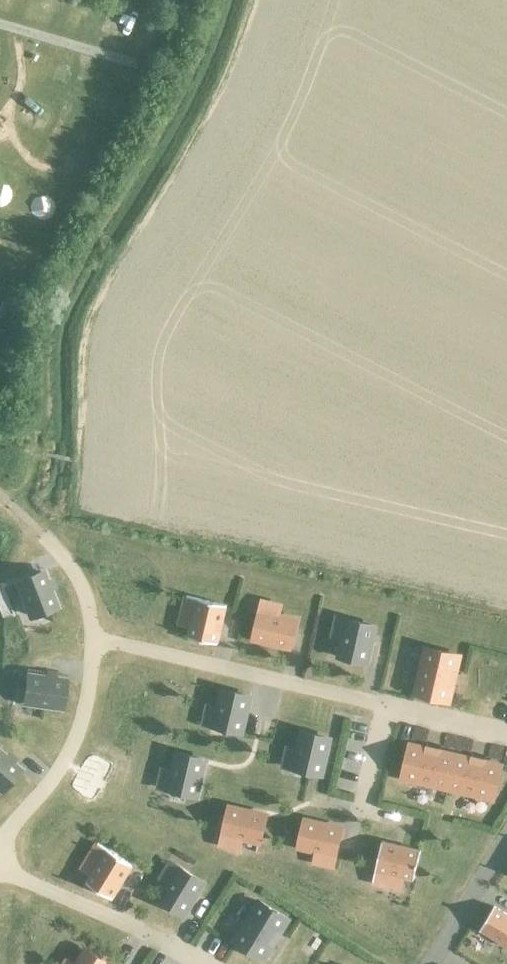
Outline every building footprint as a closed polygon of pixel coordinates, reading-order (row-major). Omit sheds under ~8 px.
[(41,569),(16,579),(29,613),(54,603),(41,569)] [(217,644),(226,606),(186,596),(184,605),(194,607),(187,637),(217,644)] [(289,648),(295,621),(259,612),(252,639),(289,648)] [(365,663),(374,626),(347,620),(338,656),(365,663)] [(448,702),(459,656),(425,648),(414,694),(448,702)] [(28,676),(24,703),(61,707),(64,680),(28,676)] [(240,733),(249,697),(222,690),(214,727),(240,733)] [(320,776),(328,740),(302,734),(293,770),(320,776)] [(447,789),(455,755),(410,745),(402,779),(447,789)] [(1,790),(19,770),(0,753),(0,789),(1,790)] [(195,796),(204,760),(177,754),(168,790),(195,796)] [(492,800),(500,765),(455,755),(447,789),(492,800)] [(259,842),(265,815),(228,807),(222,834),(259,842)] [(334,855),(341,828),(304,820),(298,847),(334,855)] [(413,880),(420,851),(381,842),(372,882),(381,884),(383,873),(413,880)] [(111,899),(132,865),(97,844),(92,851),(101,857),(85,883),(111,899)] [(183,914),(203,882),(179,868),(160,900),(183,914)] [(263,959),(287,919),(258,901),(233,941),(263,959)] [(493,907),(479,930),(506,947),(506,915),(493,907)] [(85,950),(77,963),(108,963),(85,950)]
